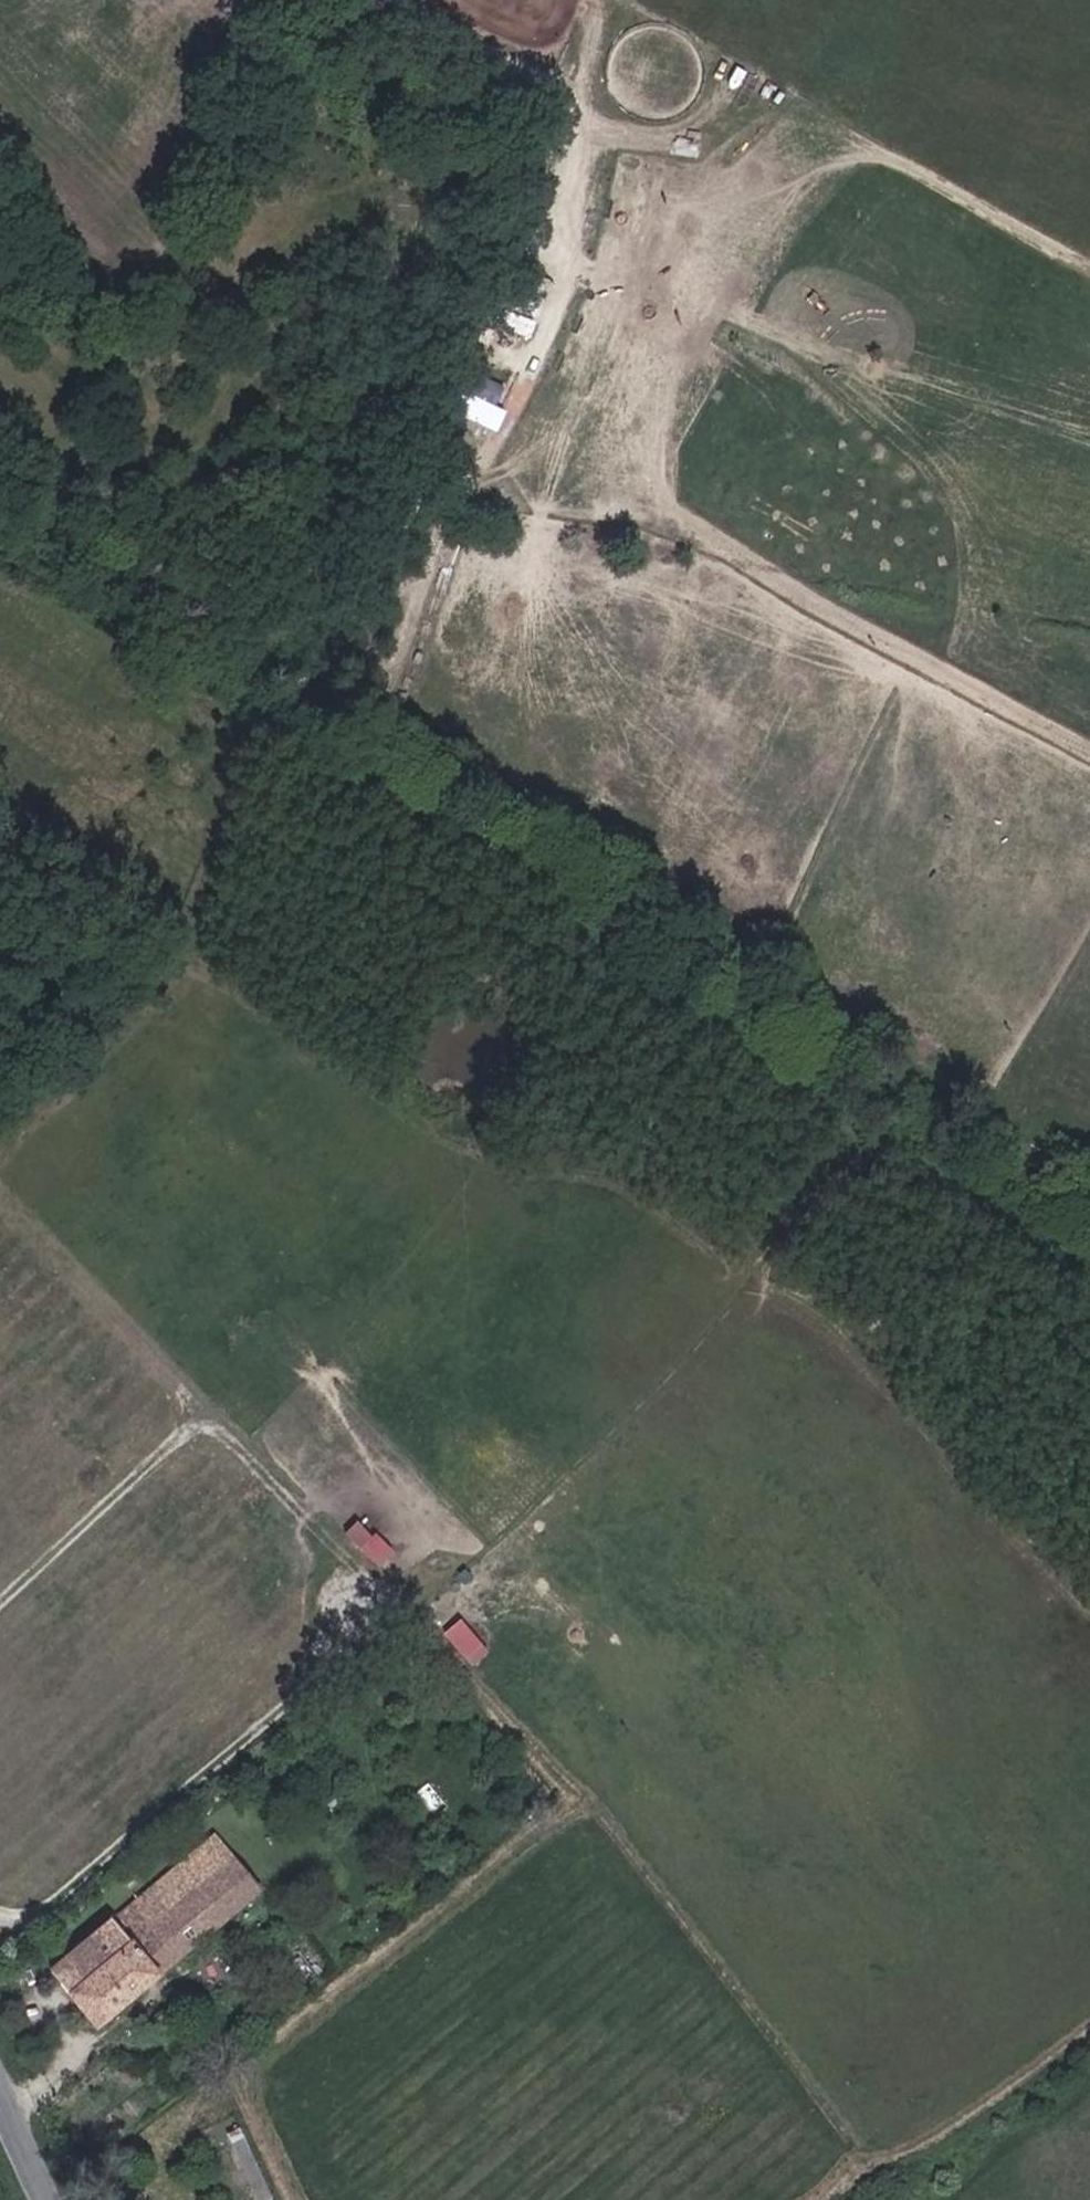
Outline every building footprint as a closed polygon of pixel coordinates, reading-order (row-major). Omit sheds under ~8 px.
[(459,405),(488,420),(506,387),(477,372),(459,405)] [(381,1565),(396,1550),(361,1516),(346,1531),(381,1565)] [(464,1615),(444,1631),(472,1665),(491,1649),(464,1615)] [(215,1836),(54,1970),(103,2026),(266,1893),(215,1836)] [(273,2194),(245,2131),(233,2137),(261,2199),(273,2194)]
